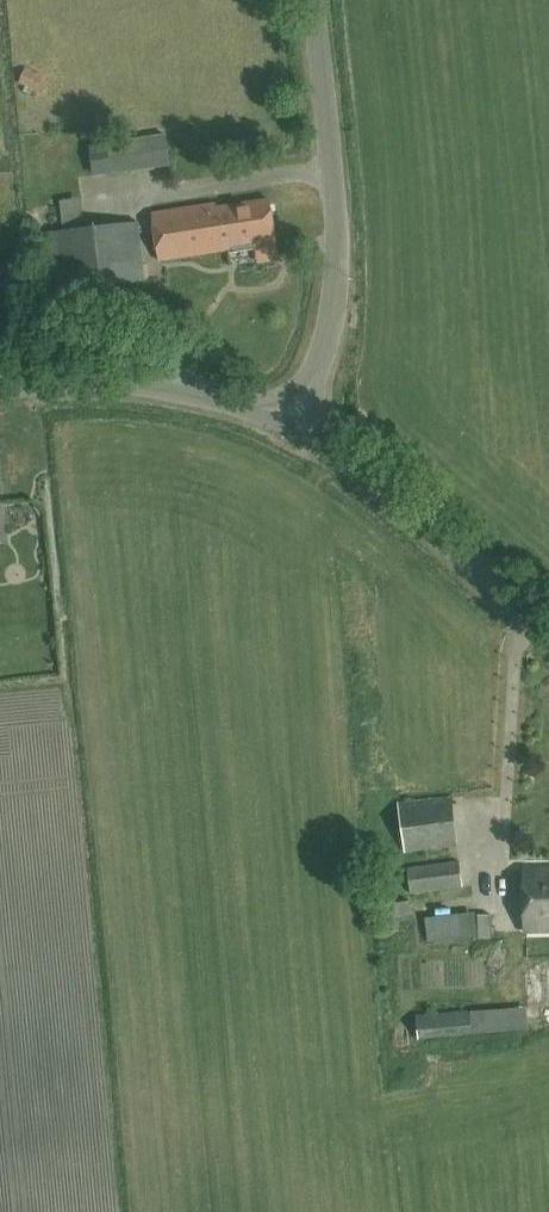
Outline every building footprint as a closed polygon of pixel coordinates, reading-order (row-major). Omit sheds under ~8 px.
[(111,173),(171,165),(168,135),(107,143),(111,173)] [(233,245),(276,238),(277,238),(271,199),(217,207),(216,203),(154,213),(161,260),(233,249),(233,245)] [(56,293),(146,279),(137,222),(48,236),(56,293)] [(49,331),(64,329),(62,309),(47,311),(49,331)] [(404,852),(458,844),(452,797),(398,805),(404,852)] [(411,894),(462,888),(459,861),(408,867),(411,894)] [(522,868),(522,930),(548,930),(548,868),(522,868)] [(477,937),(491,938),(491,915),(475,913),(425,918),(428,941),(477,937)] [(418,1038),(529,1028),(526,1007),(470,1011),(470,1010),(417,1015),(418,1038)]
